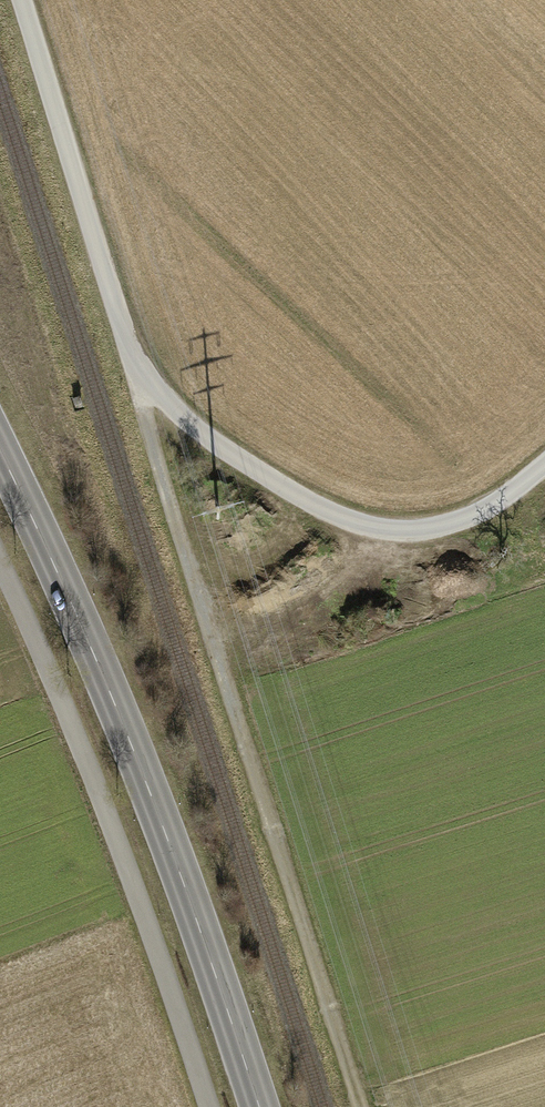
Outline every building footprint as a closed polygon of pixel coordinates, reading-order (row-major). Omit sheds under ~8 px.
[(72,399),(75,411),(85,408),(81,396),(72,399)]
